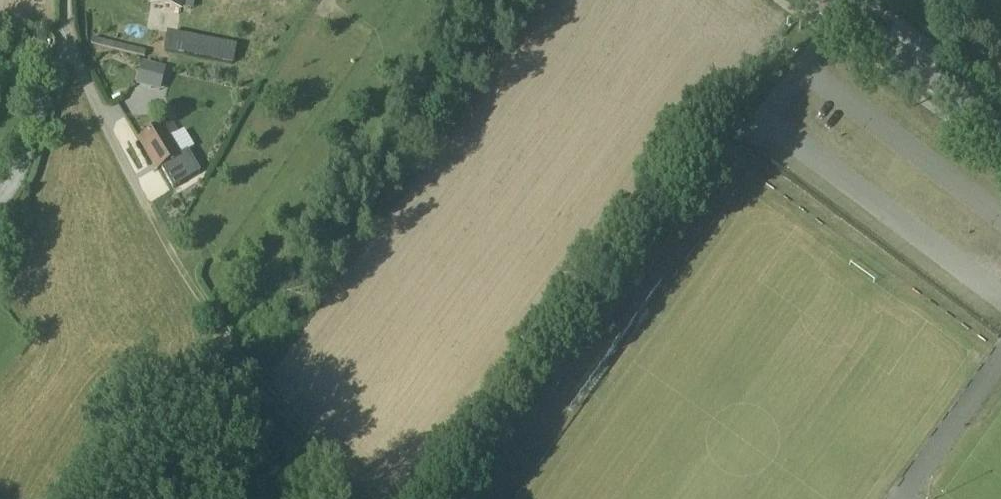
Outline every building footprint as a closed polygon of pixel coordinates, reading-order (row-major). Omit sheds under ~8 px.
[(183,0),(149,0),(148,5),(181,10),(183,0)] [(236,47),(169,34),(165,50),(233,64),(236,47)] [(155,65),(149,89),(160,92),(166,68),(155,65)] [(158,170),(179,157),(197,146),(177,115),(175,111),(166,117),(168,121),(139,140),(158,170)]
